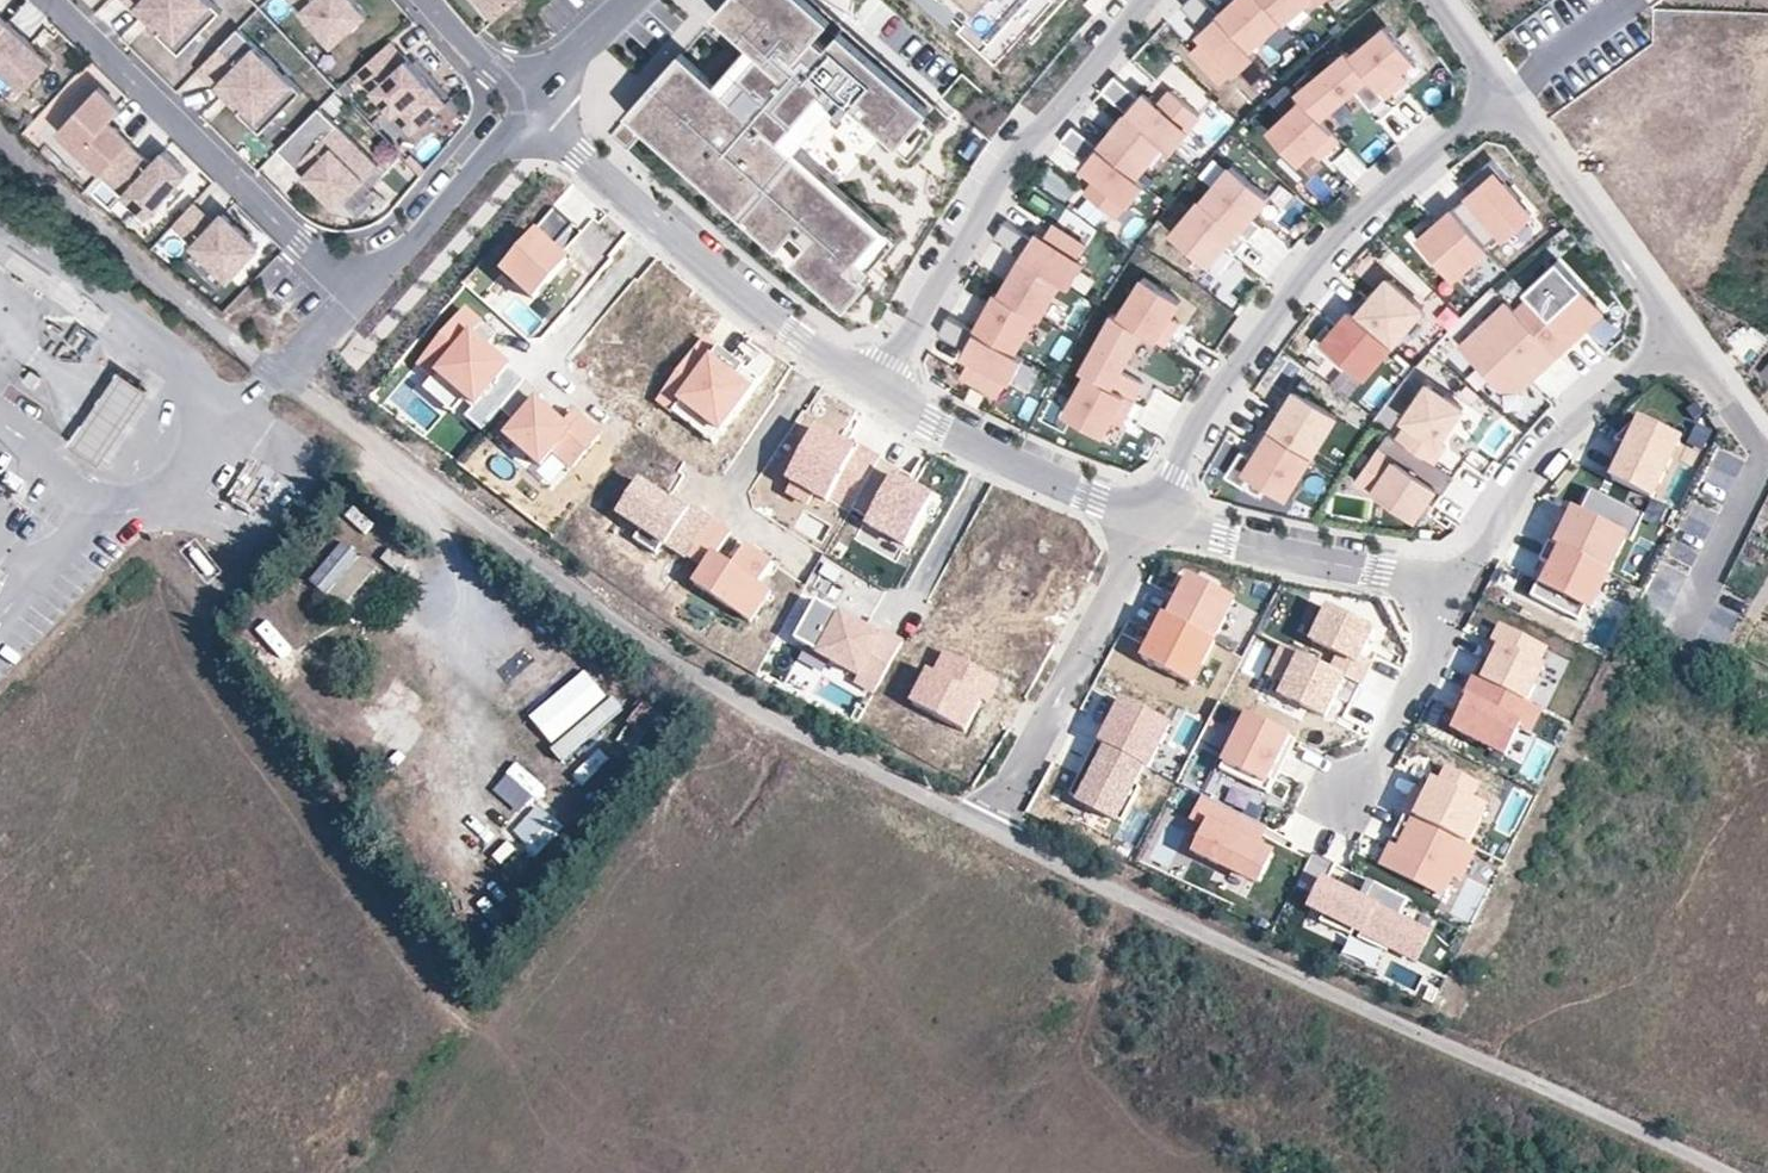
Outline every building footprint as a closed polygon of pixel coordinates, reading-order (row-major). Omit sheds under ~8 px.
[(214,0),(126,0),(144,17),(149,12),(180,40),(197,21),(205,29),(223,8),(214,0)] [(333,48),(370,16),(356,0),(291,0),(333,48)] [(496,20),(518,0),(479,0),(496,20)] [(609,134),(625,147),(643,127),(777,245),(781,241),(794,252),(790,257),(844,305),(864,283),(859,278),(865,271),(852,259),(876,232),(787,154),(802,137),(788,124),(806,103),(820,116),(828,108),(837,116),(845,107),(904,159),(930,130),(918,118),(926,109),(837,30),(825,45),(814,35),(829,18),(809,0),(724,0),(714,12),(743,37),(709,75),(681,50),(625,112),(627,113),(609,134)] [(969,19),(959,30),(991,59),(1028,20),(1039,30),(1067,0),(948,0),(969,19)] [(1108,0),(1088,0),(1084,4),(1094,14),(1108,0)] [(1182,6),(1203,29),(1199,34),(1204,39),(1192,51),(1222,84),(1235,72),(1237,75),(1257,56),(1251,50),(1219,16),(1204,0),(1188,0),(1182,6)] [(1219,16),(1251,50),(1281,20),(1264,0),(1236,0),(1219,16)] [(1310,0),(1264,0),(1281,20),(1283,22),(1310,0)] [(183,52),(205,29),(197,21),(180,40),(149,12),(144,17),(183,52)] [(10,25),(0,15),(0,36),(10,25)] [(1028,20),(991,59),(1002,69),(1039,30),(1028,20)] [(10,25),(0,36),(0,67),(25,90),(51,63),(10,25)] [(1350,55),(1384,95),(1399,82),(1392,75),(1399,70),(1413,58),(1386,25),(1350,55)] [(305,87),(240,28),(199,71),(225,96),(230,90),(261,119),(278,100),(286,108),(305,87)] [(441,98),(392,42),(356,73),(410,134),(432,115),(428,110),(441,98)] [(1346,51),(1296,93),(1302,100),(1321,119),(1353,89),(1371,107),(1384,95),(1350,55),(1346,51)] [(1392,75),(1399,82),(1405,77),(1399,70),(1392,75)] [(1142,94),(1117,74),(1103,90),(1129,111),(1166,141),(1176,149),(1191,130),(1189,129),(1203,113),(1173,88),(1160,104),(1145,91),(1142,94)] [(60,132),(105,173),(132,144),(133,143),(111,122),(123,109),(100,88),(60,132)] [(264,131),(286,108),(278,100),(261,119),(230,90),(225,96),(264,131)] [(432,115),(446,103),(441,98),(428,110),(432,115)] [(1321,119),(1302,100),(1268,132),(1299,164),(1313,151),(1318,146),(1325,153),(1340,140),(1321,119)] [(382,165),(321,106),(285,144),(311,169),(306,175),(340,208),(382,165)] [(1129,111),(1101,144),(1138,174),(1166,141),(1129,111)] [(1076,123),(1062,139),(1087,160),(1085,163),(1100,176),(1088,190),(1117,214),(1130,200),(1132,201),(1148,182),(1138,174),(1101,144),(1076,123)] [(192,174),(166,151),(154,164),(132,144),(105,173),(104,175),(151,218),(192,174)] [(311,169),(285,144),(280,150),(306,175),(311,169)] [(1318,146),(1313,151),(1320,159),(1325,153),(1318,146)] [(428,170),(412,154),(405,160),(422,177),(428,170)] [(1473,192),(1453,208),(1486,245),(1501,233),(1504,237),(1531,214),(1503,181),(1508,178),(1492,159),(1465,183),(1473,192)] [(1247,239),(1249,240),(1261,225),(1252,217),(1269,197),(1232,166),(1202,201),(1247,239)] [(1202,201),(1201,200),(1171,235),(1208,266),(1226,246),(1235,253),(1247,239),(1202,201)] [(213,220),(195,204),(176,224),(194,240),(213,220)] [(536,234),(503,272),(535,299),(568,261),(552,247),(573,224),(554,207),(532,231),(536,234)] [(1486,245),(1453,208),(1419,238),(1454,278),(1488,248),(1486,245)] [(262,246),(226,213),(217,223),(198,244),(233,278),(262,246)] [(1006,219),(995,238),(1024,255),(1064,278),(1074,284),(1087,262),(1080,258),(1089,243),(1054,222),(1046,236),(1038,231),(1035,236),(1006,219)] [(198,244),(217,223),(213,220),(194,240),(198,244)] [(852,259),(865,271),(891,242),(878,230),(876,232),(852,259)] [(1064,278),(1024,255),(1002,293),(1036,312),(1042,316),(1064,278)] [(1529,295),(1514,309),(1557,355),(1606,309),(1557,256),(1523,288),(1529,295)] [(1385,271),(1352,311),(1393,346),(1427,306),(1385,271)] [(1143,332),(1165,346),(1175,329),(1167,323),(1171,317),(1181,301),(1143,277),(1118,316),(1143,332)] [(977,328),(1013,350),(1036,312),(1002,293),(999,291),(977,328)] [(1521,389),(1557,355),(1514,309),(1507,302),(1461,345),(1501,388),(1521,389)] [(1393,346),(1352,311),(1334,331),(1327,325),(1312,343),(1343,370),(1349,363),(1366,377),(1393,346)] [(977,328),(951,313),(940,332),(966,346),(963,351),(971,356),(962,371),(998,392),(1007,376),(1011,378),(1024,356),(1013,350),(977,328)] [(1081,370),(1087,373),(1135,400),(1144,383),(1122,371),(1143,332),(1118,316),(1113,313),(1081,370)] [(486,333),(463,314),(425,360),(439,372),(427,387),(481,432),(500,409),(523,382),(477,344),(486,333)] [(1167,323),(1175,329),(1180,322),(1171,317),(1167,323)] [(745,371),(704,339),(657,401),(673,413),(681,403),(721,433),(751,392),(737,381),(745,371)] [(42,376),(32,368),(25,378),(35,386),(42,376)] [(150,389),(121,369),(70,443),(98,463),(150,389)] [(737,381),(751,392),(760,382),(745,371),(737,381)] [(1125,417),(1135,400),(1087,373),(1064,414),(1103,436),(1112,420),(1116,412),(1125,417)] [(543,397),(523,382),(500,409),(517,424),(506,436),(541,467),(553,452),(572,469),(600,436),(575,414),(564,426),(537,403),(543,397)] [(1397,439),(1432,463),(1444,446),(1439,442),(1463,408),(1427,383),(1403,419),(1408,422),(1397,439)] [(1276,411),(1266,427),(1312,456),(1336,416),(1295,391),(1281,414),(1276,411)] [(681,403),(673,413),(713,443),(721,433),(681,403)] [(1121,425),(1125,417),(1116,412),(1112,420),(1121,425)] [(1627,449),(1611,481),(1651,501),(1679,444),(1640,424),(1637,429),(1632,426),(1614,443),(1627,449)] [(810,427),(776,479),(817,507),(851,454),(810,427)] [(1312,456),(1266,427),(1255,445),(1260,448),(1254,458),(1241,450),(1225,476),(1243,487),(1251,475),(1286,497),(1312,456)] [(1397,439),(1388,433),(1356,480),(1414,520),(1436,489),(1443,493),(1453,478),(1432,463),(1397,439)] [(900,471),(878,458),(845,516),(866,527),(863,533),(900,554),(931,499),(895,479),(900,471)] [(626,512),(687,553),(709,521),(649,480),(626,512)] [(1558,528),(1550,544),(1608,574),(1624,540),(1630,543),(1643,517),(1590,490),(1578,515),(1572,512),(1563,530),(1558,528)] [(709,521),(687,553),(705,567),(693,585),(749,623),(770,592),(758,584),(772,564),(744,546),(731,566),(715,555),(729,534),(709,521)] [(344,543),(313,582),(345,608),(376,569),(344,543)] [(1550,544),(1548,544),(1539,562),(1551,568),(1543,585),(1537,583),(1530,598),(1577,622),(1584,608),(1589,610),(1608,574),(1550,544)] [(1165,618),(1213,643),(1234,603),(1189,580),(1177,603),(1172,600),(1163,617),(1165,618)] [(854,681),(873,692),(901,644),(881,633),(878,638),(816,602),(794,641),(857,676),(854,681)] [(1330,672),(1359,687),(1370,665),(1360,660),(1373,633),(1328,610),(1311,643),(1338,656),(1330,672)] [(1192,687),(1215,644),(1213,643),(1165,618),(1142,661),(1192,687)] [(1483,661),(1474,679),(1524,704),(1542,669),(1536,666),(1544,650),(1499,628),(1491,644),(1499,648),(1491,665),(1483,661)] [(264,630),(247,646),(281,684),(299,668),(264,630)] [(1349,707),(1359,687),(1330,672),(1283,649),(1269,677),(1287,686),(1281,697),(1324,718),(1334,699),(1349,707)] [(1002,683),(946,654),(935,675),(928,671),(909,705),(962,733),(979,701),(989,707),(1002,683)] [(552,742),(606,694),(583,668),(529,716),(552,742)] [(1524,704),(1474,679),(1451,724),(1456,726),(1453,731),(1503,757),(1518,727),(1528,732),(1539,711),(1524,704)] [(608,693),(552,748),(565,761),(620,706),(608,693)] [(645,700),(615,743),(632,754),(661,711),(645,700)] [(1105,725),(1096,743),(1143,768),(1147,770),(1169,728),(1122,703),(1109,727),(1105,725)] [(1248,717),(1220,772),(1267,796),(1295,740),(1248,717)] [(1143,768),(1096,743),(1068,796),(1121,824),(1139,789),(1134,786),(1143,768)] [(1414,793),(1404,814),(1466,845),(1484,810),(1468,802),(1476,786),(1446,772),(1438,787),(1433,785),(1426,799),(1414,793)] [(1260,827),(1205,799),(1193,822),(1208,830),(1195,855),(1218,867),(1219,864),(1261,885),(1275,857),(1264,852),(1250,845),(1260,827)] [(490,808),(480,827),(519,849),(529,830),(490,808)] [(1458,881),(1474,849),(1466,845),(1404,814),(1392,838),(1401,842),(1398,849),(1390,845),(1380,866),(1441,896),(1451,878),(1458,881)] [(1260,827),(1250,845),(1264,852),(1274,833),(1260,827)] [(1397,922),(1407,902),(1372,884),(1364,902),(1324,882),(1334,864),(1311,852),(1294,887),(1315,898),(1310,908),(1324,914),(1320,922),(1350,937),(1353,931),(1360,934),(1357,941),(1385,955),(1388,950),(1415,963),(1429,937),(1397,922)]
